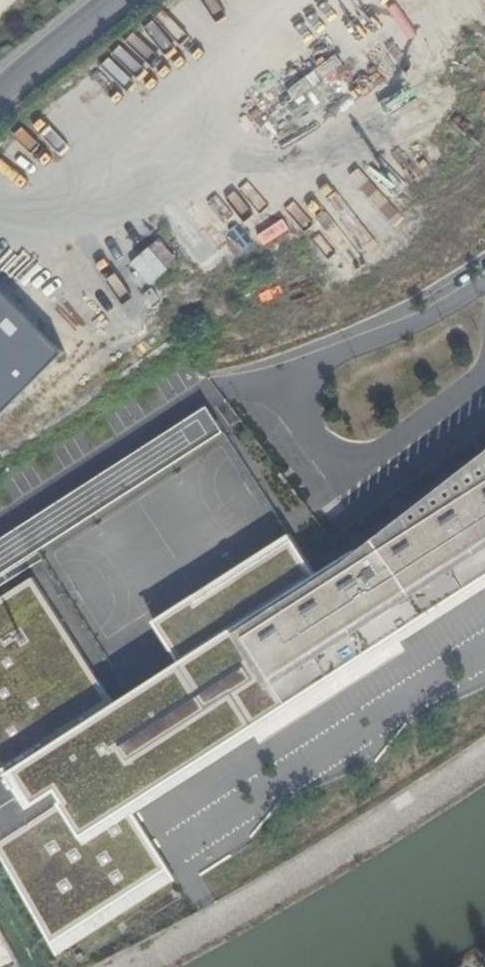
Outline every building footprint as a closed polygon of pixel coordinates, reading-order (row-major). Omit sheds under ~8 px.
[(219,190),(249,228),(272,210),(243,172),(219,190)] [(158,252),(166,244),(160,238),(132,263),(152,285),(171,267),(158,252)] [(223,429),(206,403),(0,538),(0,573),(223,429)] [(10,836),(0,842),(0,852),(58,955),(177,879),(132,815),(256,734),(262,743),(406,649),(401,642),(484,587),(484,454),(358,547),(357,545),(315,570),(288,530),(153,619),(179,659),(114,703),(33,576),(0,597),(0,819),(10,836)] [(10,836),(0,819),(0,842),(10,836)]
